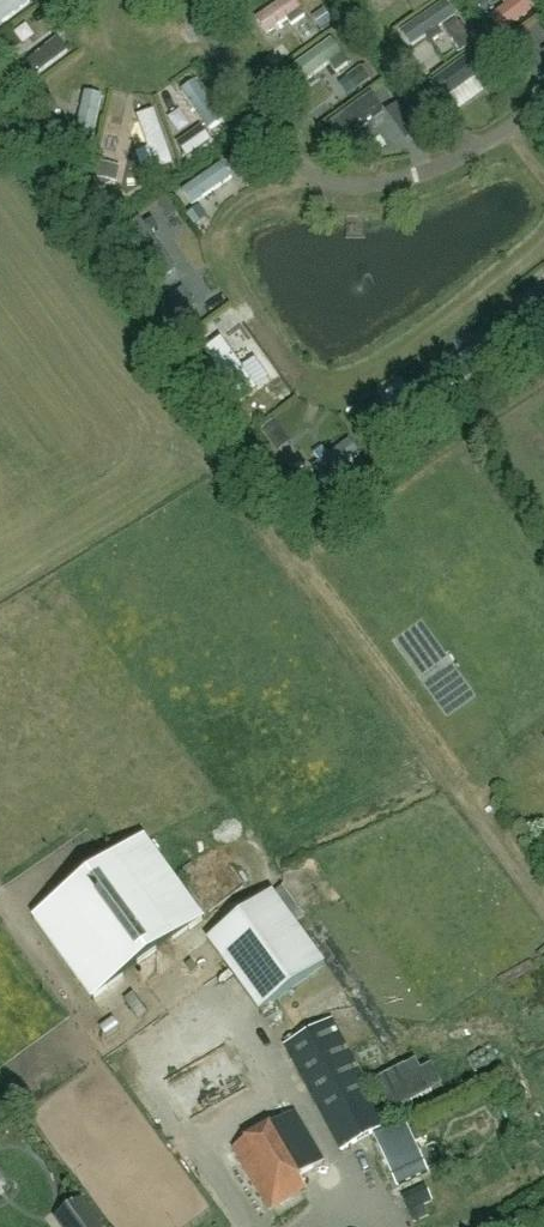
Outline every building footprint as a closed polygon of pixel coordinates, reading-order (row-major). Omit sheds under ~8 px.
[(29,0),(0,0),(0,21),(29,0)] [(258,8),(272,27),(305,3),(302,0),(268,0),(258,8)] [(439,35),(457,26),(445,2),(409,20),(418,38),(436,29),(439,35)] [(36,27),(12,46),(19,56),(44,37),(36,27)] [(341,49),(304,63),(308,73),(345,59),(341,49)] [(457,100),(489,84),(480,67),(448,83),(457,100)] [(87,87),(80,130),(97,133),(104,90),(87,87)] [(154,100),(136,106),(151,151),(170,145),(154,100)] [(206,194),(236,175),(227,160),(196,179),(206,194)] [(148,245),(180,290),(195,280),(163,235),(148,245)] [(341,466),(363,455),(353,434),(330,445),(341,466)] [(35,921),(93,1001),(109,989),(108,988),(188,929),(189,931),(205,920),(147,840),(131,851),(132,852),(52,911),(51,910),(35,921)] [(208,941),(261,1012),(325,965),(273,894),(208,941)] [(341,1152),(389,1126),(333,1021),(285,1047),(341,1152)] [(422,1073),(416,1062),(375,1084),(392,1115),(443,1088),(433,1068),(422,1073)] [(236,1147),(269,1210),(308,1189),(301,1177),(325,1164),(298,1114),(236,1147)] [(374,1138),(397,1189),(429,1175),(406,1124),(374,1138)] [(62,1226),(100,1226),(81,1202),(57,1220),(62,1226)]
